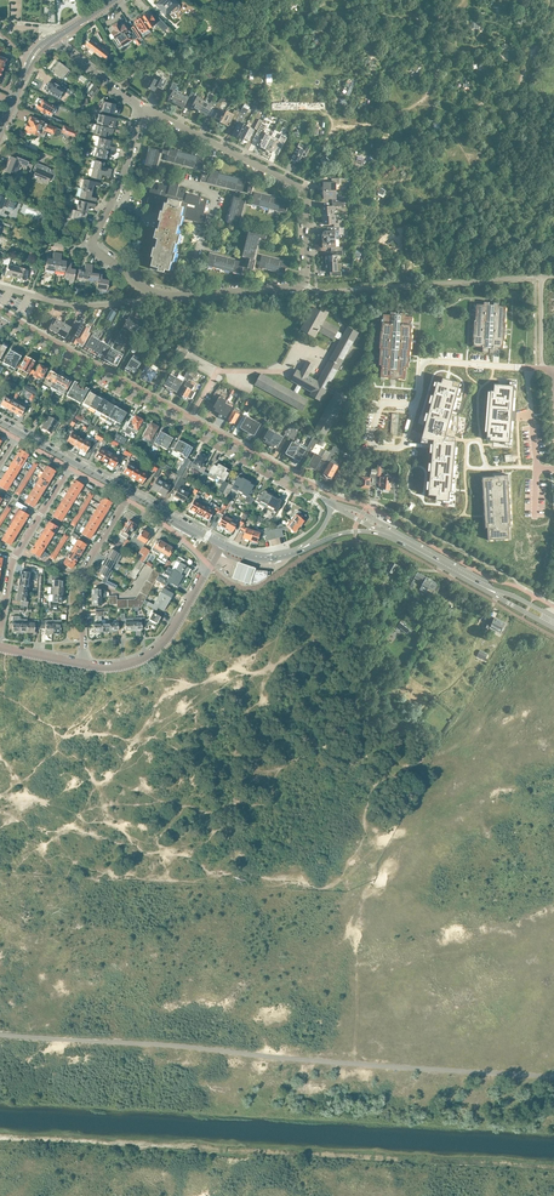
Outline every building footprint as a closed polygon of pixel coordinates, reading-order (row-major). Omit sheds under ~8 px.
[(176,3),(173,0),(161,0),(157,4),(164,13),(168,11),(169,9),(173,13),(176,11),(177,11),(178,10),(179,9),(180,7),(180,6),(179,5),(178,4),(177,4),(176,3)] [(140,15),(148,28),(155,24),(163,32),(168,27),(159,18),(157,15),(153,18),(151,14),(150,15),(148,12),(145,14),(144,12),(140,15)] [(265,24),(273,20),(269,14),(261,16),(265,24)] [(150,32),(148,28),(140,15),(136,18),(137,19),(134,21),(136,24),(135,24),(135,25),(131,27),(139,39),(142,37),(150,32)] [(118,48),(132,39),(133,40),(136,39),(132,32),(131,33),(129,31),(128,31),(124,24),(120,27),(117,23),(112,25),(112,26),(109,28),(111,32),(115,38),(113,40),(118,48)] [(94,52),(100,45),(98,43),(97,44),(90,38),(85,45),(86,46),(87,47),(88,48),(90,49),(94,52)] [(319,38),(314,43),(318,48),(324,42),(319,38)] [(103,47),(100,45),(94,52),(99,56),(100,57),(101,58),(103,59),(104,59),(108,53),(102,48),(103,47)] [(1,71),(2,70),(3,70),(4,68),(3,66),(4,64),(6,65),(8,60),(7,59),(8,58),(2,56),(2,57),(0,56),(0,70),(1,71)] [(65,67),(59,62),(57,60),(50,69),(61,79),(64,81),(66,81),(68,78),(67,76),(66,76),(70,72),(71,73),(76,76),(86,84),(89,81),(79,73),(67,64),(65,67)] [(369,62),(370,68),(371,68),(371,70),(376,70),(376,68),(378,68),(378,61),(369,62)] [(163,89),(167,81),(156,75),(154,79),(150,77),(145,86),(155,92),(157,87),(163,89)] [(61,83),(59,86),(54,83),(53,84),(49,82),(47,85),(45,85),(43,89),(46,90),(46,91),(58,98),(58,97),(60,99),(63,94),(60,93),(62,89),(64,90),(67,87),(61,83)] [(92,97),(98,88),(89,82),(83,90),(92,97)] [(176,105),(182,93),(177,91),(177,92),(174,90),(177,84),(174,82),(169,91),(173,93),(168,101),(176,105)] [(352,84),(346,82),(343,89),(348,91),(347,91),(348,92),(352,84)] [(192,99),(195,93),(192,92),(188,98),(185,96),(186,95),(182,93),(176,105),(183,109),(187,100),(191,102),(192,99)] [(199,112),(205,101),(200,98),(202,95),(196,92),(195,93),(192,99),(195,101),(192,107),(194,109),(194,110),(199,112)] [(56,102),(53,106),(42,100),(41,100),(39,98),(36,102),(38,103),(36,107),(40,109),(40,110),(44,113),(42,116),(49,119),(53,121),(62,125),(63,123),(60,123),(61,120),(50,116),(49,115),(51,111),(53,112),(56,108),(58,104),(56,102)] [(346,99),(340,102),(343,107),(349,104),(348,103),(346,99)] [(214,109),(218,102),(215,100),(215,102),(212,100),(210,103),(205,101),(199,112),(204,115),(205,114),(207,115),(211,108),(214,110),(214,109)] [(221,122),(226,112),(219,109),(222,104),(221,104),(222,102),(219,100),(218,102),(214,109),(217,111),(214,118),(221,122)] [(118,115),(120,109),(114,108),(115,104),(103,101),(101,111),(118,115)] [(240,138),(247,126),(247,125),(242,122),(245,115),(248,109),(243,107),(240,113),(235,121),(234,124),(237,126),(238,126),(237,130),(236,129),(233,134),(240,138)] [(235,121),(240,113),(234,110),(232,113),(227,111),(226,112),(221,122),(229,126),(232,119),(235,121)] [(114,127),(116,118),(99,114),(96,123),(114,127)] [(37,134),(42,122),(30,117),(28,123),(28,122),(27,124),(25,124),(25,126),(26,127),(25,128),(26,128),(25,132),(30,134),(31,132),(37,134)] [(265,148),(271,137),(271,135),(264,132),(267,126),(262,122),(263,121),(259,119),(255,128),(258,130),(256,134),(260,136),(259,139),(260,139),(257,144),(265,148)] [(56,128),(42,122),(37,134),(40,135),(44,137),(46,131),(54,134),(55,132),(56,134),(56,135),(58,129),(56,128)] [(109,133),(109,132),(113,133),(114,129),(96,124),(94,134),(105,136),(109,138),(110,134),(109,133)] [(62,130),(58,129),(56,135),(58,135),(60,134),(62,132),(75,137),(78,131),(64,125),(62,130)] [(254,130),(247,126),(240,138),(244,140),(244,138),(249,140),(254,130)] [(278,140),(271,137),(265,148),(264,150),(272,154),(275,148),(276,149),(277,146),(281,149),(287,138),(281,135),(278,140)] [(97,147),(114,151),(115,147),(109,146),(110,140),(99,137),(97,147)] [(291,158),(292,158),(290,161),(295,163),(296,161),(299,162),(303,154),(306,156),(310,148),(299,143),(291,158)] [(113,155),(114,151),(97,147),(94,156),(106,159),(108,159),(109,155),(107,155),(107,154),(113,155)] [(147,157),(159,160),(161,150),(149,147),(147,157)] [(173,162),(176,150),(169,148),(169,151),(163,149),(162,153),(165,154),(163,160),(173,162)] [(185,153),(176,150),(173,162),(182,165),(185,153)] [(194,155),(185,153),(182,165),(191,167),(194,155)] [(30,171),(33,165),(28,163),(29,161),(16,156),(16,158),(10,155),(7,163),(9,163),(6,171),(10,173),(11,172),(17,174),(20,164),(27,167),(25,170),(30,171)] [(204,157),(194,155),(191,167),(201,169),(204,157)] [(157,168),(159,160),(147,157),(145,165),(157,168)] [(93,168),(111,173),(112,169),(103,167),(104,162),(95,160),(93,168)] [(53,180),(56,172),(36,163),(32,172),(35,173),(33,177),(47,182),(49,178),(53,180)] [(110,176),(111,173),(93,168),(91,177),(100,179),(101,174),(110,176)] [(217,185),(220,173),(211,171),(208,183),(217,185)] [(225,187),(228,175),(220,173),(217,185),(225,187)] [(234,189),(237,177),(228,175),(225,187),(234,189)] [(245,180),(237,177),(234,189),(242,191),(245,180)] [(324,190),(336,190),(336,184),(340,184),(340,178),(332,178),(332,182),(324,182),(324,190)] [(82,188),(91,190),(93,185),(100,186),(101,183),(84,179),(82,188)] [(157,206),(156,206),(155,206),(154,206),(153,207),(153,208),(152,208),(151,211),(150,211),(155,212),(156,212),(157,212),(157,211),(158,211),(159,211),(159,210),(161,211),(159,220),(161,220),(159,229),(157,228),(155,238),(157,238),(158,239),(156,247),(155,247),(152,256),(154,257),(151,269),(165,272),(166,269),(170,270),(173,261),(174,262),(177,252),(175,252),(177,243),(179,244),(181,234),(177,233),(179,225),(181,225),(183,216),(188,217),(188,219),(205,223),(207,214),(204,213),(208,198),(180,192),(181,189),(185,190),(185,188),(179,186),(179,184),(171,182),(170,187),(159,184),(157,190),(151,189),(147,202),(158,205),(157,206)] [(252,200),(254,192),(252,191),(254,185),(249,184),(246,198),(252,200)] [(379,191),(378,193),(383,195),(386,189),(380,186),(380,188),(378,187),(377,190),(379,191)] [(90,196),(91,190),(82,188),(79,197),(96,201),(97,198),(90,196)] [(332,202),(333,202),(344,202),(344,198),(340,198),(340,197),(336,197),(336,190),(324,190),(324,199),(332,199),(332,202)] [(251,204),(260,206),(263,194),(254,192),(252,200),(251,204)] [(269,208),(272,196),(263,194),(260,206),(269,208)] [(11,200),(0,195),(0,208),(1,209),(3,206),(13,210),(17,202),(11,200)] [(232,205),(244,208),(246,199),(234,196),(232,205)] [(277,210),(280,199),(272,196),(269,208),(277,210)] [(289,201),(280,199),(277,210),(286,213),(289,201)] [(79,200),(78,204),(70,203),(69,207),(86,212),(87,206),(94,208),(95,204),(79,200)] [(344,206),(344,202),(333,202),(333,206),(322,206),(322,215),(334,214),(334,206),(340,206),(344,206)] [(242,217),(244,208),(232,205),(229,214),(242,217)] [(71,228),(73,220),(74,221),(78,222),(80,217),(86,218),(87,213),(69,209),(68,213),(64,212),(63,217),(67,218),(65,226),(71,228)] [(239,225),(242,217),(229,214),(227,222),(239,225)] [(334,227),(342,226),(342,220),(338,220),(338,219),(336,219),(336,214),(334,214),(322,215),(322,219),(323,219),(323,223),(328,223),(328,224),(334,223),(334,227)] [(132,228),(133,221),(116,217),(115,224),(132,228)] [(323,239),(336,239),(336,230),(339,230),(342,230),(342,226),(334,227),(327,227),(328,230),(322,231),(323,239)] [(247,240),(259,243),(260,238),(266,239),(267,236),(261,234),(249,231),(247,240)] [(394,240),(393,238),(387,242),(389,244),(387,245),(389,247),(387,248),(388,249),(389,248),(389,249),(392,247),(393,248),(398,244),(395,241),(396,241),(395,239),(394,240)] [(336,247),(336,239),(323,239),(323,248),(331,247),(332,251),(342,251),(342,247),(336,247)] [(257,251),(259,243),(247,240),(245,248),(257,251)] [(243,257),(246,258),(255,260),(257,251),(245,248),(243,257)] [(344,251),(342,251),(332,251),(332,254),(326,255),(326,263),(338,263),(337,255),(344,254),(344,251)] [(55,271),(58,253),(53,252),(52,259),(47,258),(45,269),(55,271)] [(61,254),(58,253),(55,271),(64,272),(66,261),(61,260),(61,254)] [(16,277),(19,267),(9,264),(11,256),(6,254),(3,263),(8,264),(5,274),(16,277)] [(216,268),(219,256),(211,254),(208,265),(216,268)] [(268,269),(271,257),(262,255),(261,261),(260,265),(259,267),(268,269)] [(225,270),(228,258),(219,256),(216,268),(225,270)] [(276,271),(279,259),(271,257),(268,269),(276,271)] [(233,272),(236,260),(228,258),(225,270),(233,272)] [(245,262),(245,263),(249,264),(248,268),(254,269),(255,264),(260,265),(261,261),(255,260),(246,258),(245,262)] [(288,262),(279,259),(276,271),(285,273),(288,262)] [(242,274),(245,263),(245,262),(236,260),(233,272),(242,274)] [(73,281),(75,269),(70,269),(71,262),(68,261),(65,278),(69,278),(69,281),(73,281)] [(87,280),(89,264),(86,263),(85,270),(79,270),(79,269),(78,269),(77,278),(87,280)] [(341,263),(338,263),(326,263),(327,272),(332,272),(332,275),(340,275),(340,271),(338,271),(338,267),(341,267),(341,263)] [(97,281),(99,271),(92,270),(92,264),(89,264),(87,280),(97,281)] [(19,267),(16,277),(26,280),(29,270),(19,267)] [(108,290),(108,288),(108,287),(109,277),(104,276),(104,278),(102,278),(102,271),(99,271),(97,281),(97,288),(108,290)] [(482,352),(493,353),(494,347),(502,348),(502,344),(503,344),(504,340),(505,340),(506,323),(505,323),(506,306),(499,305),(499,302),(494,302),(494,305),(489,305),(489,302),(484,301),(484,304),(477,304),(475,320),(474,320),(473,338),(474,338),(474,342),(475,342),(475,346),(483,347),(482,352)] [(307,360),(301,371),(297,369),(291,380),(298,384),(294,391),(291,390),(283,386),(283,385),(261,373),(259,377),(256,375),(254,379),(257,381),(255,384),(277,396),(302,410),(308,399),(300,395),(297,393),(301,386),(312,391),(310,394),(321,400),(359,333),(348,327),(344,335),(337,331),(339,329),(324,321),(330,310),(323,306),(320,310),(314,307),(301,329),(315,337),(318,330),(333,338),(334,336),(341,340),(318,380),(308,375),(314,364),(307,360)] [(111,309),(106,318),(112,321),(117,312),(111,309)] [(126,311),(122,317),(127,319),(129,316),(132,311),(126,311)] [(383,314),(383,322),(382,330),(381,330),(380,348),(381,348),(380,365),(382,365),(381,376),(385,376),(384,377),(390,378),(391,379),(393,379),(394,379),(395,379),(396,379),(397,378),(402,378),(406,378),(407,367),(409,367),(410,350),(411,350),(412,333),(411,333),(412,325),(413,316),(405,316),(406,313),(401,312),(400,314),(396,313),(396,312),(390,312),(390,314),(383,314)] [(58,333),(63,322),(52,316),(53,315),(49,313),(46,320),(49,322),(52,324),(49,328),(58,333)] [(127,319),(123,327),(113,346),(121,351),(127,339),(133,342),(143,324),(129,316),(127,319)] [(77,344),(78,341),(86,326),(87,324),(84,322),(85,320),(81,318),(79,321),(76,327),(79,329),(73,341),(77,344)] [(72,327),(63,322),(58,333),(66,337),(72,327)] [(91,326),(87,324),(86,326),(78,341),(79,342),(78,345),(82,347),(84,345),(90,334),(88,333),(90,328),(91,326)] [(94,353),(101,341),(94,337),(96,334),(94,333),(94,334),(93,333),(92,335),(85,348),(94,353)] [(106,358),(112,348),(116,340),(111,338),(108,343),(109,344),(109,345),(107,348),(105,347),(100,357),(105,359),(106,358)] [(107,348),(109,345),(101,341),(94,353),(100,357),(105,347),(107,348)] [(184,348),(177,344),(172,353),(179,356),(183,349),(184,348)] [(13,371),(14,369),(16,370),(20,363),(18,362),(22,353),(11,347),(3,363),(9,366),(8,368),(13,371)] [(152,349),(148,347),(143,355),(148,358),(152,349)] [(123,354),(112,348),(106,358),(110,361),(109,362),(113,364),(113,363),(117,366),(123,354)] [(187,352),(183,349),(179,356),(178,358),(183,360),(187,352)] [(25,357),(17,372),(15,371),(12,377),(14,378),(13,380),(16,382),(20,374),(25,377),(34,362),(33,359),(30,358),(28,359),(25,357)] [(136,372),(142,361),(139,359),(138,360),(132,357),(126,367),(127,368),(125,370),(129,372),(130,370),(132,371),(133,371),(136,372)] [(178,360),(175,364),(182,368),(184,364),(178,360)] [(157,375),(159,371),(157,369),(158,368),(153,365),(152,366),(148,364),(148,366),(146,365),(141,375),(141,376),(140,377),(141,379),(143,380),(145,380),(146,378),(151,381),(153,377),(155,379),(157,375)] [(42,365),(41,366),(39,365),(36,370),(33,369),(30,375),(33,376),(33,377),(36,379),(38,376),(41,378),(47,369),(45,368),(45,366),(42,365)] [(192,369),(185,382),(182,386),(184,387),(180,393),(183,395),(184,396),(185,397),(187,397),(188,396),(191,398),(195,392),(191,390),(194,385),(195,383),(192,381),(191,383),(188,381),(189,378),(192,380),(194,377),(195,378),(199,372),(200,371),(193,367),(192,369)] [(185,382),(192,369),(189,368),(186,373),(184,377),(179,374),(177,377),(170,390),(174,392),(175,390),(177,392),(183,381),(185,382)] [(50,387),(57,375),(54,374),(55,373),(55,371),(52,369),(50,370),(43,383),(42,385),(49,389),(50,387)] [(170,390),(177,377),(171,374),(165,385),(167,386),(166,388),(170,390)] [(57,391),(64,376),(61,375),(60,375),(59,376),(57,375),(50,387),(57,391)] [(57,391),(55,393),(60,396),(62,393),(64,394),(70,382),(68,381),(69,380),(68,378),(64,376),(57,391)] [(423,434),(422,439),(426,439),(429,439),(434,440),(433,444),(433,448),(433,452),(432,463),(431,470),(430,481),(429,489),(429,495),(436,495),(436,499),(443,500),(445,500),(447,500),(449,500),(450,491),(451,491),(452,491),(453,474),(453,473),(454,461),(455,454),(456,446),(456,441),(455,440),(455,434),(457,435),(459,415),(452,413),(453,409),(455,401),(458,392),(459,388),(460,382),(443,377),(442,382),(437,381),(437,382),(436,386),(434,395),(431,403),(429,413),(427,421),(423,434)] [(2,393),(6,395),(13,383),(9,381),(2,393)] [(73,399),(80,387),(77,386),(78,383),(74,381),(73,384),(66,396),(73,399)] [(487,431),(487,437),(490,437),(490,440),(505,442),(510,442),(510,438),(511,429),(512,421),(512,420),(514,420),(515,411),(512,411),(513,410),(514,397),(514,389),(515,385),(509,385),(494,383),(494,390),(492,390),(491,390),(491,391),(489,417),(487,431)] [(26,384),(23,388),(36,395),(38,391),(33,389),(34,388),(30,386),(30,387),(26,384)] [(80,403),(88,389),(86,388),(84,390),(80,387),(73,399),(80,403)] [(89,407),(95,396),(93,395),(94,392),(90,390),(83,404),(89,407)] [(7,409),(12,400),(12,401),(13,399),(10,397),(9,399),(5,397),(6,395),(2,393),(0,398),(0,400),(3,401),(1,405),(7,409)] [(95,410),(103,397),(99,395),(98,397),(95,396),(89,407),(95,410)] [(220,412),(226,402),(227,400),(220,396),(213,409),(220,412)] [(102,414),(108,403),(105,401),(107,399),(103,397),(95,410),(102,414)] [(7,409),(14,412),(18,404),(12,401),(12,400),(7,409)] [(251,400),(249,404),(259,410),(261,406),(251,400)] [(27,405),(20,401),(18,404),(14,412),(21,416),(25,408),(27,405)] [(106,420),(115,404),(111,402),(110,404),(108,403),(102,414),(100,417),(106,420)] [(230,405),(226,402),(220,412),(218,415),(225,419),(227,416),(233,406),(234,405),(231,403),(230,405)] [(114,421),(120,410),(118,408),(119,406),(115,404),(106,420),(112,424),(114,421)] [(236,407),(234,411),(229,420),(230,420),(230,422),(232,423),(233,422),(234,423),(239,414),(241,410),(236,407)] [(122,411),(120,410),(114,421),(116,422),(115,425),(119,427),(120,424),(127,411),(124,409),(122,411)] [(58,414),(57,415),(54,420),(48,417),(46,420),(45,420),(44,423),(45,424),(42,428),(51,433),(57,422),(60,423),(63,417),(58,414)] [(142,425),(144,421),(142,420),(142,419),(141,418),(140,417),(139,418),(135,415),(131,423),(129,422),(124,432),(129,434),(132,430),(136,432),(137,430),(140,424),(142,425)] [(248,431),(254,420),(247,415),(241,426),(241,428),(248,431)] [(70,424),(70,425),(73,427),(75,424),(78,425),(79,422),(73,418),(70,424)] [(261,424),(254,420),(248,431),(254,435),(255,435),(261,424)] [(151,423),(144,436),(149,439),(148,443),(151,445),(156,436),(153,434),(157,427),(156,426),(152,423),(152,424),(151,423)] [(289,437),(294,429),(289,427),(285,435),(289,437)] [(270,444),(277,432),(270,428),(264,439),(264,441),(270,444)] [(298,432),(294,429),(289,437),(293,440),(296,436),(298,432)] [(160,446),(166,435),(164,433),(165,432),(164,431),(162,430),(161,430),(154,442),(156,444),(155,447),(159,449),(160,446)] [(73,445),(79,434),(72,431),(66,442),(73,445)] [(284,436),(277,432),(270,444),(277,448),(278,447),(284,436)] [(119,443),(119,442),(123,445),(127,439),(116,433),(113,439),(119,443)] [(79,449),(84,440),(85,438),(79,434),(73,445),(79,449)] [(104,436),(101,434),(98,440),(101,442),(102,443),(94,457),(101,461),(107,450),(103,448),(106,442),(102,440),(104,436)] [(169,436),(166,435),(160,446),(167,449),(173,437),(173,436),(170,435),(169,435),(169,436)] [(85,438),(84,440),(79,449),(86,452),(92,441),(89,440),(85,438)] [(179,454),(185,443),(181,441),(180,441),(177,440),(174,438),(166,454),(169,456),(172,451),(175,452),(179,454)] [(287,454),(293,457),(301,444),(295,441),(295,442),(292,441),(286,452),(287,454)] [(188,445),(185,443),(179,454),(180,455),(179,457),(183,459),(184,459),(185,458),(191,447),(188,446),(188,445)] [(301,444),(293,457),(299,461),(301,460),(307,449),(307,447),(301,444)] [(329,462),(335,452),(335,451),(338,452),(340,449),(334,446),(326,460),(329,462)] [(16,456),(25,461),(28,455),(20,450),(16,456)] [(107,464),(113,453),(107,450),(101,461),(107,464)] [(160,453),(161,452),(158,450),(152,461),(154,463),(156,460),(157,460),(161,454),(160,453)] [(326,450),(324,452),(322,456),(316,453),(315,453),(312,451),(307,461),(310,463),(309,465),(310,466),(310,467),(312,468),(313,468),(316,469),(321,458),(325,461),(330,452),(326,450)] [(120,457),(113,453),(107,464),(114,468),(120,457)] [(196,456),(193,462),(192,462),(189,460),(186,467),(189,468),(190,466),(192,467),(203,473),(205,469),(200,467),(206,457),(199,453),(197,456),(196,456)] [(21,467),(25,461),(16,456),(13,462),(21,467)] [(330,462),(324,474),(327,477),(331,478),(338,466),(340,463),(331,459),(330,462)] [(9,468),(17,473),(21,467),(13,462),(9,468)] [(134,468),(135,465),(131,463),(129,462),(123,473),(129,476),(134,468)] [(217,476),(222,466),(216,462),(214,465),(213,464),(209,472),(209,473),(208,476),(214,480),(217,476)] [(134,468),(129,476),(135,480),(140,471),(140,470),(138,469),(139,467),(135,465),(134,468)] [(43,472),(51,477),(55,471),(47,466),(43,472)] [(162,467),(159,466),(153,476),(157,478),(162,467)] [(228,470),(222,466),(217,476),(220,478),(218,482),(222,484),(218,491),(223,493),(228,483),(223,481),(228,473),(227,472),(228,470)] [(378,466),(377,469),(376,483),(380,483),(380,485),(383,486),(383,489),(390,489),(391,480),(391,477),(389,477),(390,475),(385,474),(385,476),(381,476),(382,466),(378,466)] [(9,468),(5,473),(14,479),(17,473),(9,468)] [(142,469),(140,471),(135,480),(142,483),(148,472),(149,471),(146,470),(146,471),(142,469)] [(370,474),(370,478),(362,477),(362,480),(358,480),(357,486),(361,487),(370,488),(370,485),(376,485),(376,483),(377,469),(372,469),(371,474),(370,474)] [(187,494),(181,490),(186,481),(183,479),(187,472),(184,470),(173,490),(176,492),(171,500),(177,503),(179,499),(183,502),(187,494)] [(48,483),(51,477),(43,472),(41,476),(39,474),(37,477),(48,483)] [(14,479),(5,473),(2,479),(10,484),(14,479)] [(509,474),(494,475),(494,476),(483,477),(483,482),(484,482),(484,489),(483,489),(484,499),(485,499),(485,505),(484,505),(485,516),(486,516),(486,522),(485,522),(486,528),(488,527),(488,540),(494,539),(493,539),(505,538),(505,539),(511,538),(511,526),(511,521),(510,521),(510,514),(511,514),(510,504),(509,504),(509,497),(510,497),(509,487),(508,487),(508,481),(509,481),(509,474)] [(174,488),(180,477),(177,475),(171,486),(174,488)] [(239,491),(246,480),(238,476),(235,481),(233,480),(232,483),(233,484),(232,486),(228,483),(223,493),(227,496),(231,489),(236,491),(237,490),(239,491)] [(48,483),(37,477),(33,483),(36,484),(44,489),(48,483)] [(158,493),(164,481),(157,478),(151,489),(158,493)] [(10,484),(2,479),(0,482),(0,487),(6,491),(10,484)] [(71,486),(79,491),(83,485),(74,480),(71,486)] [(253,485),(246,480),(239,491),(242,493),(242,494),(247,497),(244,501),(248,504),(252,496),(248,494),(249,493),(250,494),(252,491),(250,490),(253,485)] [(170,485),(164,481),(158,493),(164,496),(170,485)] [(40,495),(44,489),(36,484),(32,490),(40,495)] [(75,497),(79,491),(71,486),(67,492),(75,497)] [(29,496),(37,501),(40,495),(32,490),(29,496)] [(265,508),(272,496),(266,493),(266,492),(264,491),(262,491),(260,495),(259,495),(258,497),(256,501),(259,503),(258,504),(265,508)] [(72,503),(75,497),(67,492),(63,498),(72,503)] [(189,509),(195,513),(202,501),(198,499),(199,496),(197,495),(189,509)] [(33,507),(37,501),(29,496),(25,502),(33,507)] [(272,496),(267,505),(274,509),(273,511),(276,513),(279,508),(280,506),(278,505),(281,501),(281,500),(278,499),(277,499),(272,496)] [(68,509),(72,503),(63,498),(60,504),(68,509)] [(99,505),(107,510),(111,503),(103,498),(99,505)] [(202,517),(210,502),(209,502),(208,504),(202,501),(195,513),(202,517)] [(217,513),(218,512),(220,508),(210,502),(202,517),(208,520),(213,511),(217,513)] [(227,504),(224,502),(218,512),(221,514),(227,504)] [(64,515),(68,509),(60,504),(56,510),(64,515)] [(107,510),(99,505),(96,510),(104,515),(107,510)] [(16,516),(24,521),(28,515),(20,510),(16,516)] [(61,521),(64,515),(56,510),(52,516),(61,521)] [(104,515),(96,510),(92,516),(101,521),(104,515)] [(291,520),(299,527),(304,521),(298,517),(301,512),(298,511),(296,514),(291,520)] [(225,528),(230,519),(223,515),(218,524),(221,526),(221,527),(223,528),(224,528),(225,528)] [(24,521),(16,516),(13,522),(21,527),(24,521)] [(101,521),(92,516),(89,522),(97,527),(101,521)] [(242,526),(247,517),(245,516),(244,518),(242,517),(238,524),(242,526)] [(237,523),(230,519),(225,528),(225,530),(228,531),(229,531),(232,532),(237,523)] [(299,527),(291,520),(286,526),(283,527),(282,524),(278,525),(278,528),(281,527),(281,530),(289,528),(294,533),(299,527)] [(127,538),(135,525),(128,521),(120,534),(127,538)] [(21,527),(13,522),(9,528),(17,533),(21,527)] [(45,528),(53,533),(57,527),(49,522),(45,528)] [(83,526),(85,528),(93,533),(97,527),(89,522),(86,525),(84,524),(83,526)] [(246,528),(242,526),(240,529),(245,531),(242,538),(249,540),(253,531),(246,528)] [(265,532),(270,530),(269,527),(264,529),(265,532),(260,533),(253,531),(249,540),(256,543),(258,537),(266,535),(265,532)] [(283,536),(281,530),(281,527),(278,528),(270,530),(265,532),(266,535),(268,540),(283,536)] [(9,528),(5,534),(14,539),(17,533),(9,528)] [(41,534),(50,539),(53,533),(45,528),(41,534)] [(90,539),(93,533),(85,528),(81,534),(90,539)] [(137,555),(137,559),(139,560),(146,549),(143,547),(145,543),(149,536),(147,535),(148,534),(142,530),(138,536),(135,534),(130,541),(142,548),(139,553),(138,552),(137,555)] [(10,545),(14,539),(5,534),(2,540),(10,545)] [(50,539),(41,534),(38,540),(46,545),(50,539)] [(126,539),(122,545),(120,549),(124,551),(130,541),(126,539)] [(48,546),(46,545),(38,540),(34,546),(42,551),(45,547),(47,549),(48,546)] [(74,546),(82,551),(86,545),(78,540),(74,546)] [(159,554),(165,544),(159,540),(158,542),(156,541),(152,547),(153,547),(152,549),(159,554)] [(172,548),(165,544),(159,554),(160,554),(157,558),(165,563),(163,567),(167,569),(171,562),(167,560),(168,557),(172,551),(171,550),(172,548)] [(35,556),(36,555),(42,559),(44,555),(47,558),(49,555),(42,551),(34,546),(30,552),(34,554),(33,555),(35,556)] [(82,551),(74,546),(70,552),(79,557),(82,551)] [(106,557),(114,561),(117,563),(122,556),(121,555),(123,551),(116,547),(114,551),(111,549),(106,557)] [(139,560),(142,562),(144,563),(150,553),(148,552),(149,551),(146,549),(139,560)] [(75,563),(79,557),(70,552),(67,558),(75,563)] [(175,571),(183,576),(185,577),(190,568),(184,565),(187,561),(177,556),(175,560),(179,563),(175,571)] [(106,557),(102,565),(110,569),(114,561),(106,557)] [(71,569),(75,563),(67,558),(63,564),(71,569)] [(393,574),(398,565),(392,561),(385,573),(388,575),(390,572),(393,574)] [(255,569),(237,563),(231,580),(249,586),(255,569)] [(112,571),(110,569),(102,565),(97,573),(101,575),(100,576),(104,578),(104,577),(106,578),(106,577),(108,579),(112,571)] [(20,578),(29,580),(31,573),(30,572),(31,569),(24,567),(23,571),(21,571),(20,578)] [(177,587),(183,576),(175,571),(173,569),(166,580),(158,576),(157,578),(156,580),(161,583),(167,586),(169,582),(177,587)] [(256,570),(255,570),(253,570),(250,580),(249,580),(250,581),(250,580),(257,583),(266,577),(267,571),(256,570)] [(418,572),(415,577),(422,582),(421,584),(422,585),(420,589),(426,592),(428,589),(429,587),(434,590),(438,592),(441,587),(437,585),(438,583),(418,572)] [(53,587),(63,588),(63,580),(58,580),(59,577),(51,577),(51,580),(53,580),(53,587)] [(29,580),(20,578),(19,586),(28,587),(29,580)] [(107,580),(105,583),(115,589),(117,585),(107,580)] [(158,596),(168,602),(173,594),(165,589),(167,586),(161,583),(159,587),(162,588),(158,596)] [(28,587),(19,586),(18,593),(27,594),(28,587)] [(63,588),(53,587),(51,587),(50,594),(53,594),(53,595),(62,595),(63,588)] [(92,597),(101,597),(101,589),(92,589),(92,594),(92,597)] [(437,594),(433,593),(429,591),(426,598),(430,600),(431,597),(434,599),(437,594)] [(26,602),(27,594),(18,593),(16,600),(21,601),(20,605),(21,605),(24,606),(27,606),(28,602),(26,602)] [(62,602),(62,595),(53,595),(52,602),(50,601),(50,605),(57,606),(57,602),(62,602)] [(143,603),(145,600),(146,599),(139,595),(137,598),(143,603)] [(164,611),(168,602),(158,596),(153,605),(145,600),(143,603),(147,605),(153,609),(156,611),(158,607),(164,611)] [(101,606),(101,597),(92,597),(92,601),(93,601),(93,606),(101,606)] [(381,602),(380,602),(378,601),(373,597),(370,601),(377,607),(381,602)] [(141,607),(143,603),(137,598),(135,600),(137,607),(141,607)] [(162,614),(156,611),(153,609),(148,619),(144,620),(145,626),(145,629),(148,629),(148,625),(150,625),(154,627),(162,614)] [(109,623),(110,631),(118,631),(117,626),(121,626),(121,617),(117,617),(117,622),(109,623)] [(121,617),(121,626),(125,626),(125,631),(133,630),(132,618),(125,618),(125,617),(121,617)] [(132,618),(133,630),(141,630),(141,626),(145,626),(144,620),(144,617),(140,617),(140,618),(132,618)] [(506,623),(495,617),(489,628),(500,634),(506,623)] [(401,629),(407,633),(412,626),(402,619),(396,627),(400,630),(401,629)] [(34,623),(27,623),(27,633),(34,633),(34,628),(38,628),(38,620),(34,620),(34,623)] [(52,633),(53,620),(45,620),(41,620),(41,628),(45,628),(45,633),(52,633)] [(57,620),(53,620),(52,633),(60,634),(60,623),(62,623),(62,621),(61,620),(58,620),(57,620)] [(93,632),(101,632),(101,623),(93,624),(93,632)] [(101,632),(110,631),(109,623),(101,623),(101,632)] [(477,656),(480,658),(484,660),(487,654),(480,650),(477,656)] [(378,694),(385,686),(380,683),(373,691),(378,694)]
